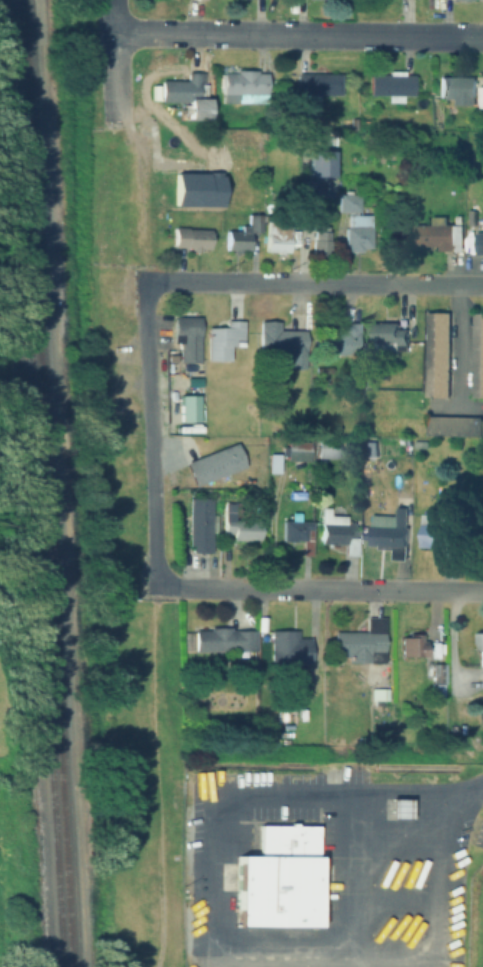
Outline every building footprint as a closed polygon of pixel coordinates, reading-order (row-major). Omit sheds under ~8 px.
[(221,73),(234,73),(234,70),(253,71),(253,74),(266,74),(265,104),(221,103),(221,73)] [(403,76),(413,76),(412,94),(402,94),(402,103),(387,103),(387,94),(368,93),(368,75),(387,75),(387,72),(403,72),(403,76)] [(202,98),(207,98),(207,119),(187,119),(188,102),(158,101),(159,78),(185,79),(185,73),(202,74),(202,98)] [(295,74),(340,75),(340,95),(295,94),(295,74)] [(438,76),(474,77),(473,104),(455,104),(455,98),(437,98),(438,76)] [(339,193),(359,192),(359,210),(339,210),(339,193)] [(241,249),(240,252),(231,251),(231,249),(224,248),(224,229),(240,230),(241,225),(247,225),(247,214),(261,214),(260,232),(248,231),(247,250),(241,249)] [(445,223),(452,223),(453,249),(439,249),(438,245),(414,246),(414,224),(432,224),(432,215),(445,215),(445,223)] [(477,223),(482,223),(482,254),(467,254),(467,231),(478,231),(477,223)] [(277,255),(277,250),(264,249),(266,224),(289,225),(287,250),(282,250),(282,255),(277,255)] [(343,226),(369,225),(370,252),(344,252),(343,226)] [(173,227),(209,229),(208,248),(198,248),(198,251),(190,250),(191,247),(172,246),(173,227)] [(313,230),(329,231),(328,256),(322,255),(322,259),(317,258),(317,255),(312,255),(313,230)] [(425,312),(449,312),(448,398),(424,398),(425,312)] [(472,313),(482,313),(482,398),(471,398),(472,313)] [(173,317),(198,317),(198,362),(178,362),(178,342),(172,342),(173,317)] [(225,327),(225,320),(243,320),(243,345),(229,345),(229,361),(205,361),(205,327),(225,327)] [(257,320),(279,320),(279,329),(304,330),(303,368),(285,368),(286,352),(257,352),(257,320)] [(398,328),(406,328),(406,345),(395,345),(395,343),(371,343),(371,321),(398,321),(398,328)] [(357,323),(356,354),(324,354),(324,329),(341,329),(342,323),(357,323)] [(425,416),(479,417),(479,437),(425,437),(425,416)] [(316,438),(339,438),(339,458),(316,458),(316,438)] [(286,442),(307,442),(307,460),(286,460),(286,442)] [(184,465),(233,443),(243,466),(194,488),(184,465)] [(266,454),(278,454),(278,473),(266,473),(266,454)] [(210,499),(209,552),(188,552),(188,499),(210,499)] [(318,543),(319,507),(329,507),(329,515),(345,515),(345,522),(354,522),(353,537),(356,537),(356,555),(343,555),(343,544),(318,543)] [(371,514),(394,516),(394,507),(407,508),(405,560),(393,559),(394,545),(369,543),(371,514)] [(239,519),(258,519),(258,542),(232,542),(232,535),(223,535),(224,512),(239,512),(239,519)] [(290,521),(290,512),(299,512),(299,521),(311,521),(311,554),(300,554),(301,542),(281,542),(282,520),(290,521)] [(422,514),(455,517),(452,556),(442,555),(443,545),(436,545),(435,550),(419,548),(422,514)] [(332,630),(366,631),(366,617),(384,617),(383,651),(369,651),(369,663),(346,662),(346,650),(331,650),(332,630)] [(208,627),(229,626),(229,630),(254,629),(255,650),(194,651),(193,630),(208,630),(208,627)] [(270,630),(298,630),(297,637),(309,637),(309,661),(269,661),(270,630)] [(398,636),(411,636),(411,633),(420,633),(420,641),(425,641),(424,654),(398,654),(398,636)] [(476,633),(482,633),(482,679),(475,679),(476,633)] [(430,662),(444,662),(444,682),(429,682),(430,662)] [(370,687),(385,687),(385,700),(369,699),(370,687)] [(388,799),(408,799),(407,819),(388,819),(388,799)] [(234,927),(235,855),(258,855),(258,825),(316,826),(315,928),(234,927)]
